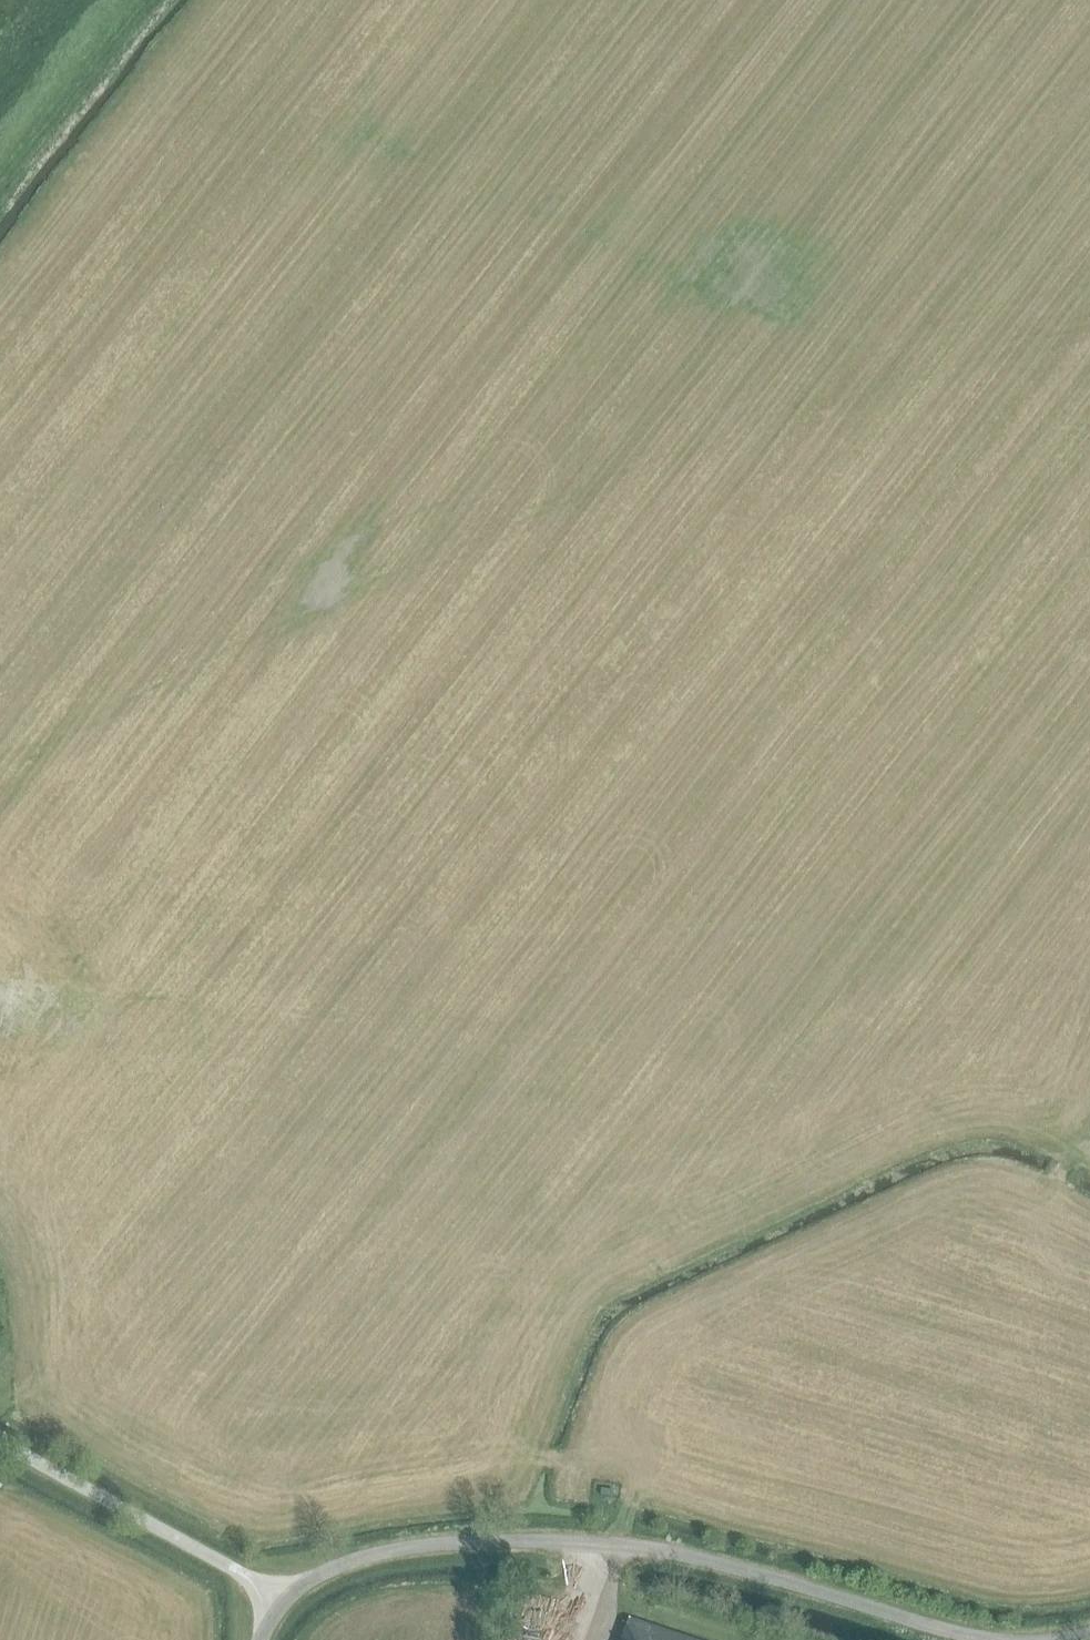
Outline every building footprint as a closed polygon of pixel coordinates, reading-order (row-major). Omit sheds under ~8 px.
[(630,1620),(623,1639),(690,1639),(630,1620)]
